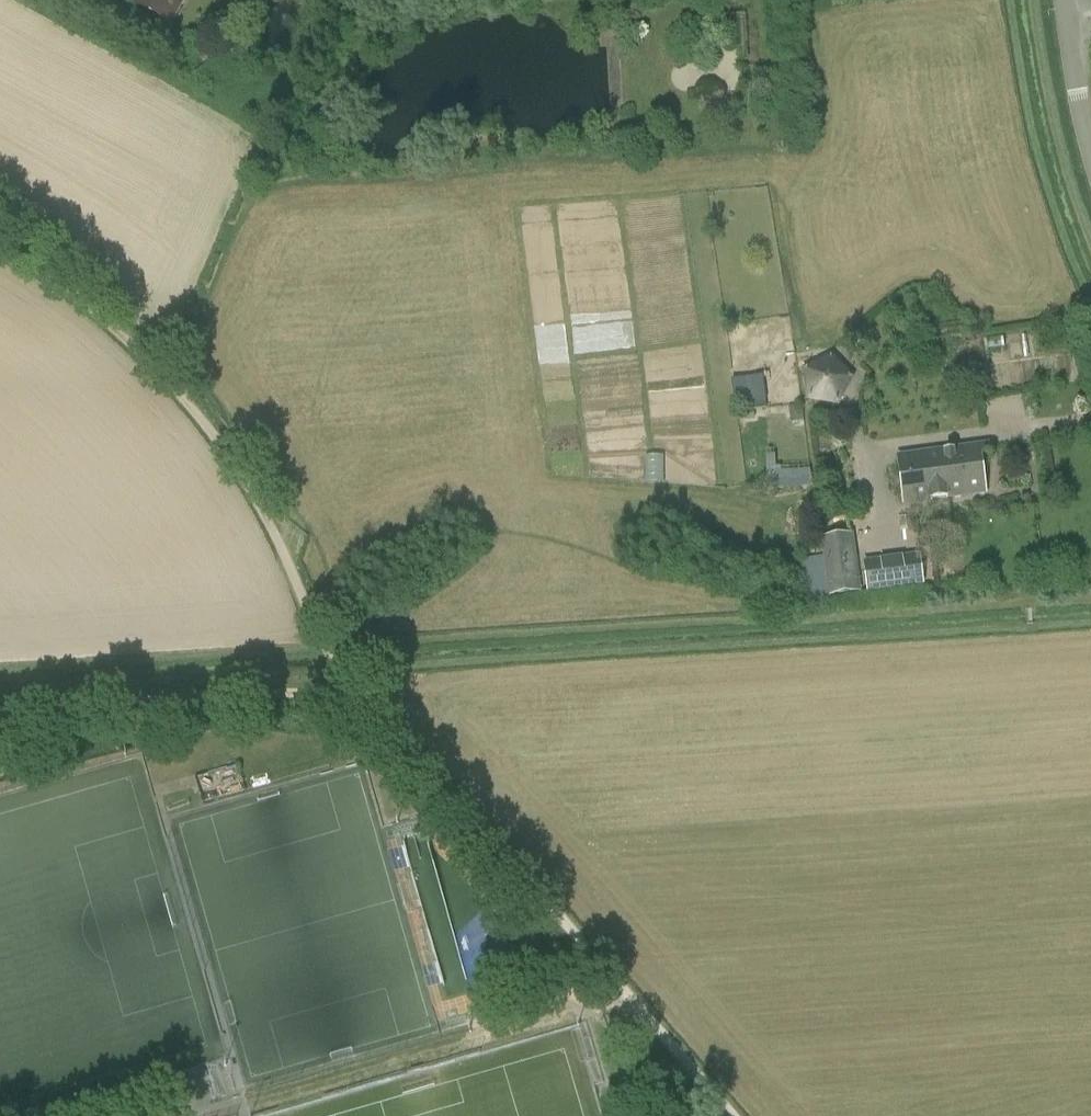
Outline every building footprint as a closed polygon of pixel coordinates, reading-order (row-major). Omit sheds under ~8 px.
[(102,13),(109,0),(78,0),(102,13)] [(173,18),(183,0),(142,0),(173,18)] [(831,353),(802,368),(807,400),(839,406),(855,376),(831,353)] [(732,379),(731,379),(734,405),(735,405),(744,404),(750,403),(747,377),(732,379)] [(985,491),(979,446),(896,458),(902,502),(930,499),(930,500),(948,498),(948,496),(985,491)] [(859,591),(851,535),(824,538),(831,595),(859,591)] [(919,555),(865,563),(868,590),(923,583),(919,555)]
